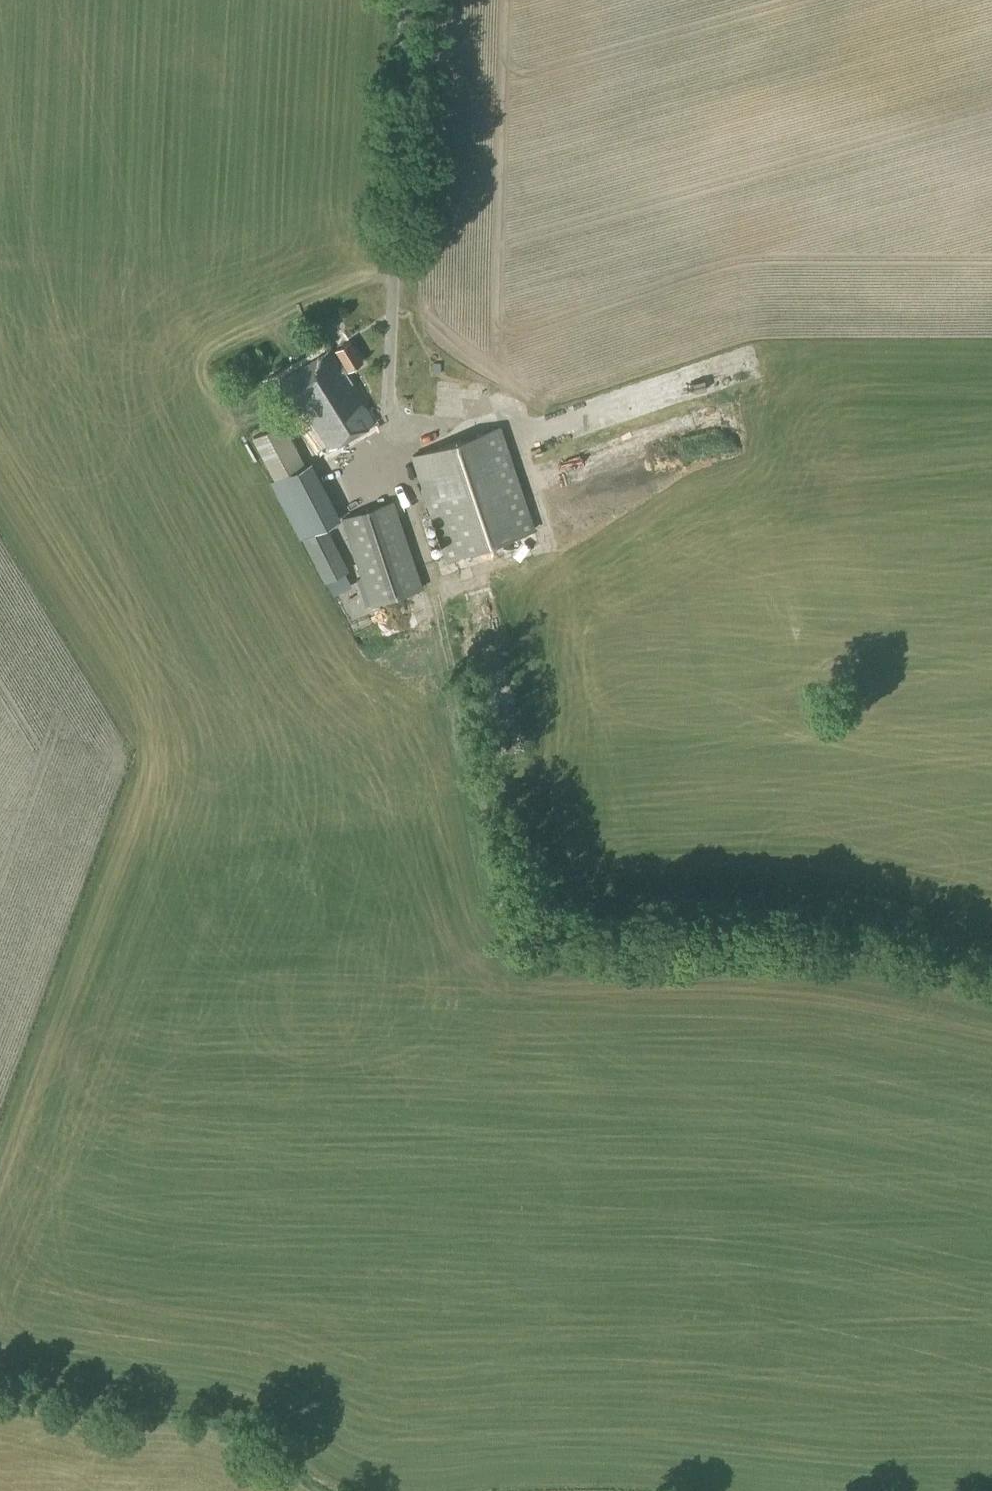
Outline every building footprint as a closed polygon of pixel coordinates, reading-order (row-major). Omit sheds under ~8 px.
[(345,373),(364,361),(351,340),(335,349),(345,366),(342,368),(331,349),(278,377),(292,401),(296,399),(329,448),(375,421),(345,373)] [(305,465),(283,422),(252,438),(275,481),(271,483),(300,540),(302,539),(321,576),(325,583),(349,571),(345,564),(326,527),(342,520),(311,462),(305,465)] [(445,559),(536,530),(501,426),(410,456),(445,559)] [(371,604),(417,590),(389,503),(343,518),(371,604)] [(481,553),(489,562),(495,557),(488,547),(481,553)]
